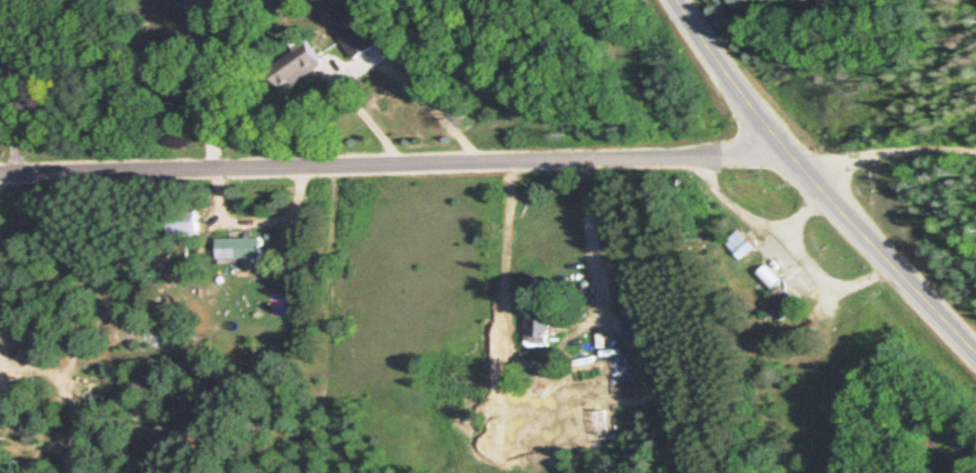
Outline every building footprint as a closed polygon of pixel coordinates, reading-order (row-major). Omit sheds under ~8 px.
[(313,40),(272,68),(284,86),(325,58),(313,40)] [(173,211),(173,235),(205,235),(205,211),(173,211)] [(757,247),(740,230),(726,244),(743,261),(757,247)] [(269,238),(222,240),(223,260),(257,259),(257,258),(270,258),(269,238)] [(784,281),(769,266),(759,276),(774,291),(784,281)] [(784,322),(801,304),(783,286),(765,304),(784,322)] [(528,347),(553,347),(554,313),(529,313),(528,347)]
